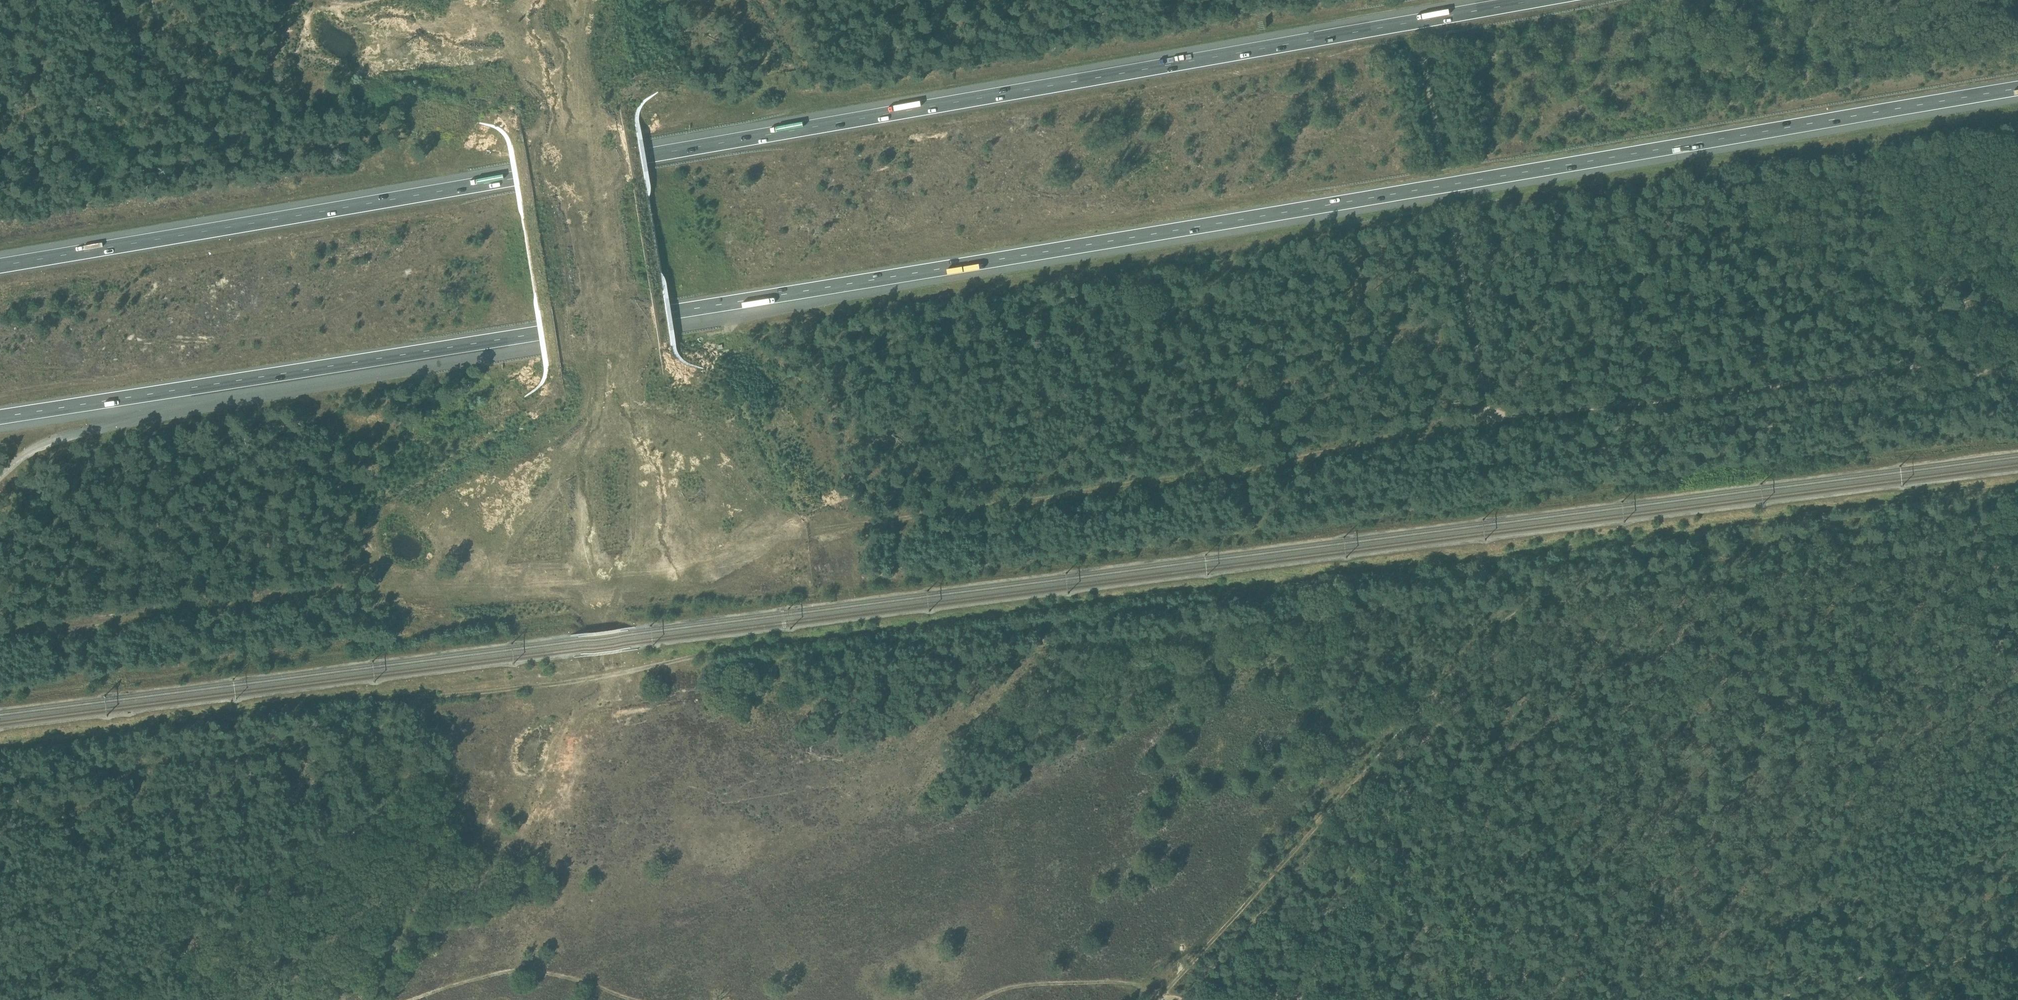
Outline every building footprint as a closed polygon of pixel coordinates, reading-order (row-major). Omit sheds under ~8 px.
[(299,363),(266,368),(267,375),(300,370),(299,363)] [(129,391),(108,394),(108,400),(130,397),(129,391)]
